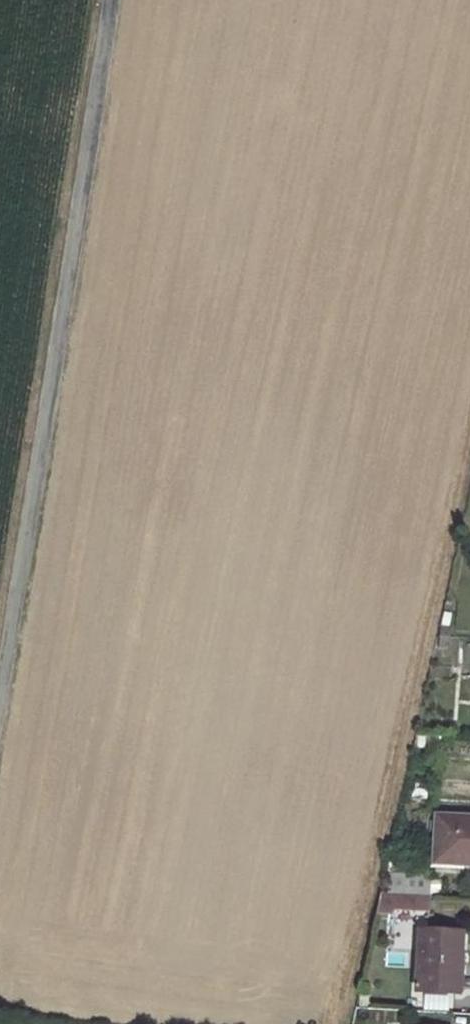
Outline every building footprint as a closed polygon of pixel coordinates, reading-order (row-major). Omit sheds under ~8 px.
[(439,823),(437,867),(469,867),(469,824),(439,823)] [(389,894),(379,894),(378,912),(428,912),(428,875),(389,874),(389,894)] [(461,935),(417,933),(414,991),(458,992),(461,935)] [(419,997),(419,1008),(451,1009),(451,998),(419,997)]
